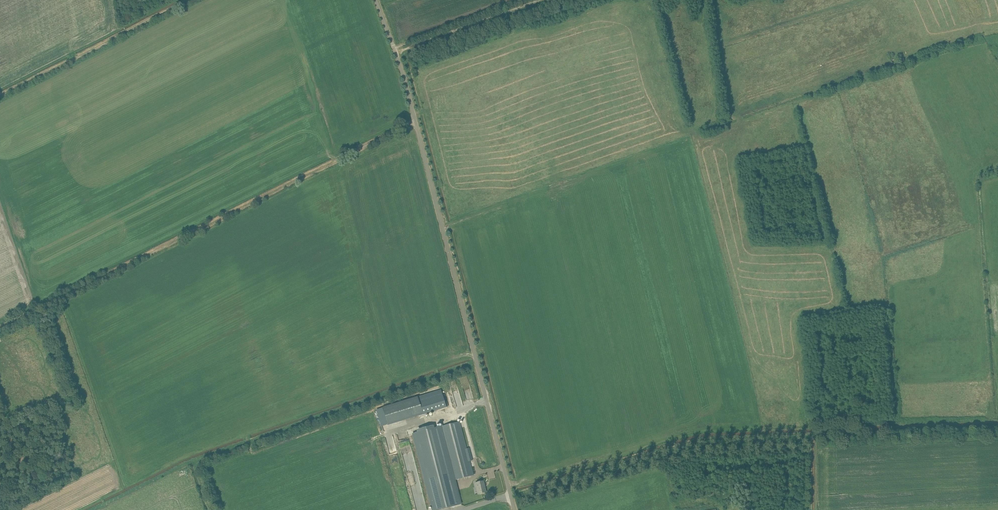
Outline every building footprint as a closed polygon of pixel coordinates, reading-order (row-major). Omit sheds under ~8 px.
[(393,404),(382,407),(382,408),(387,425),(423,414),(446,407),(448,406),(445,394),(442,395),(441,390),(418,397),(393,404)] [(413,434),(432,509),(438,509),(452,506),(460,504),(453,480),(473,475),(469,461),(472,460),(469,448),(466,448),(459,422),(439,427),(434,428),(421,432),(418,432),(413,434)] [(484,485),(483,481),(475,483),(478,494),(486,492),(485,487),(484,487),(484,485)] [(416,501),(416,509),(425,509),(425,501),(416,501)]
